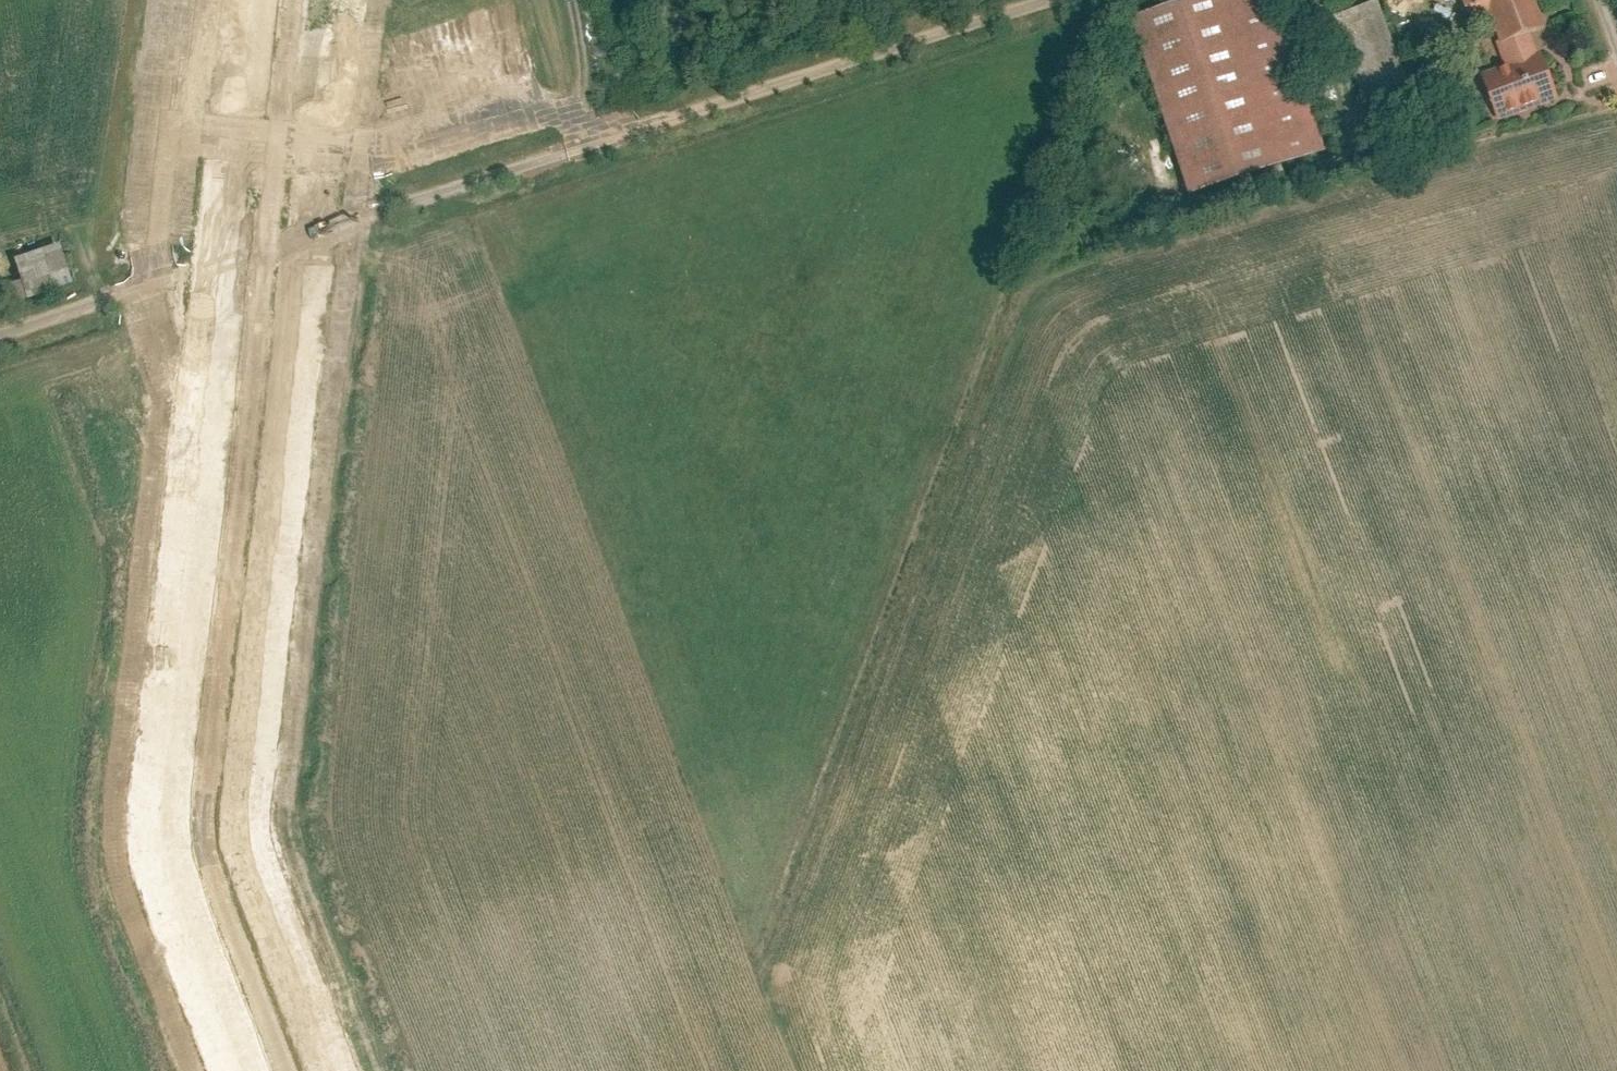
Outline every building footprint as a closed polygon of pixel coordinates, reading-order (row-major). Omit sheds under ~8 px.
[(1130,12),(1188,191),(1326,147),(1278,0),(1167,0),(1130,12)] [(1359,95),(1403,81),(1378,0),(1375,0),(1334,13),(1359,95)] [(1550,101),(1527,31),(1536,28),(1527,0),(1454,0),(1462,24),(1484,18),(1500,68),(1469,78),(1484,122),(1550,101)] [(84,280),(68,243),(29,260),(45,296),(84,280)]
